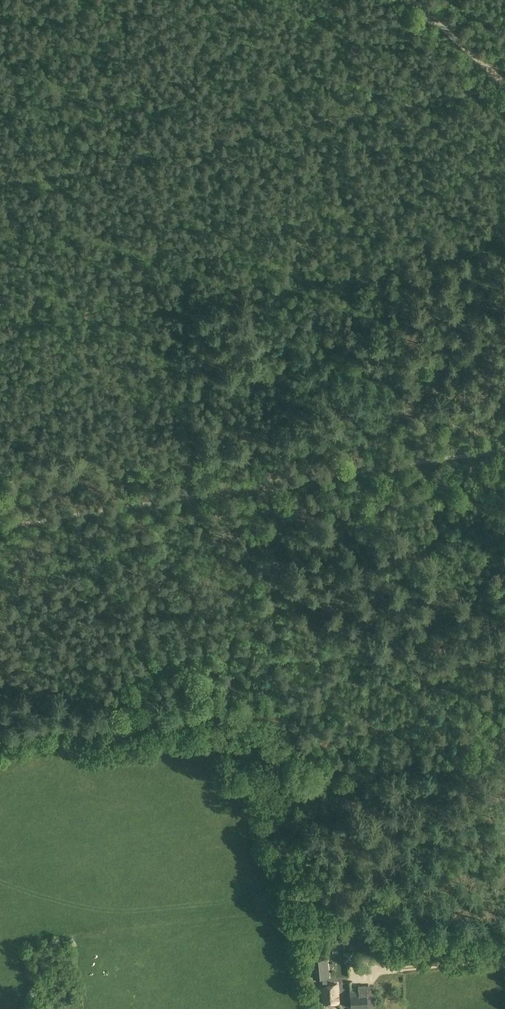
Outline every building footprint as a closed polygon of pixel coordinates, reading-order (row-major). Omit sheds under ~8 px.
[(353,951),(343,952),(344,962),(354,961),(353,951)] [(329,978),(328,959),(313,960),(314,979),(323,978),(324,986),(323,986),(324,1004),(339,1002),(337,985),(328,986),(327,978),(329,978)] [(352,1008),(354,1008),(368,1008),(368,995),(361,995),(361,991),(351,991),(352,1008)]
